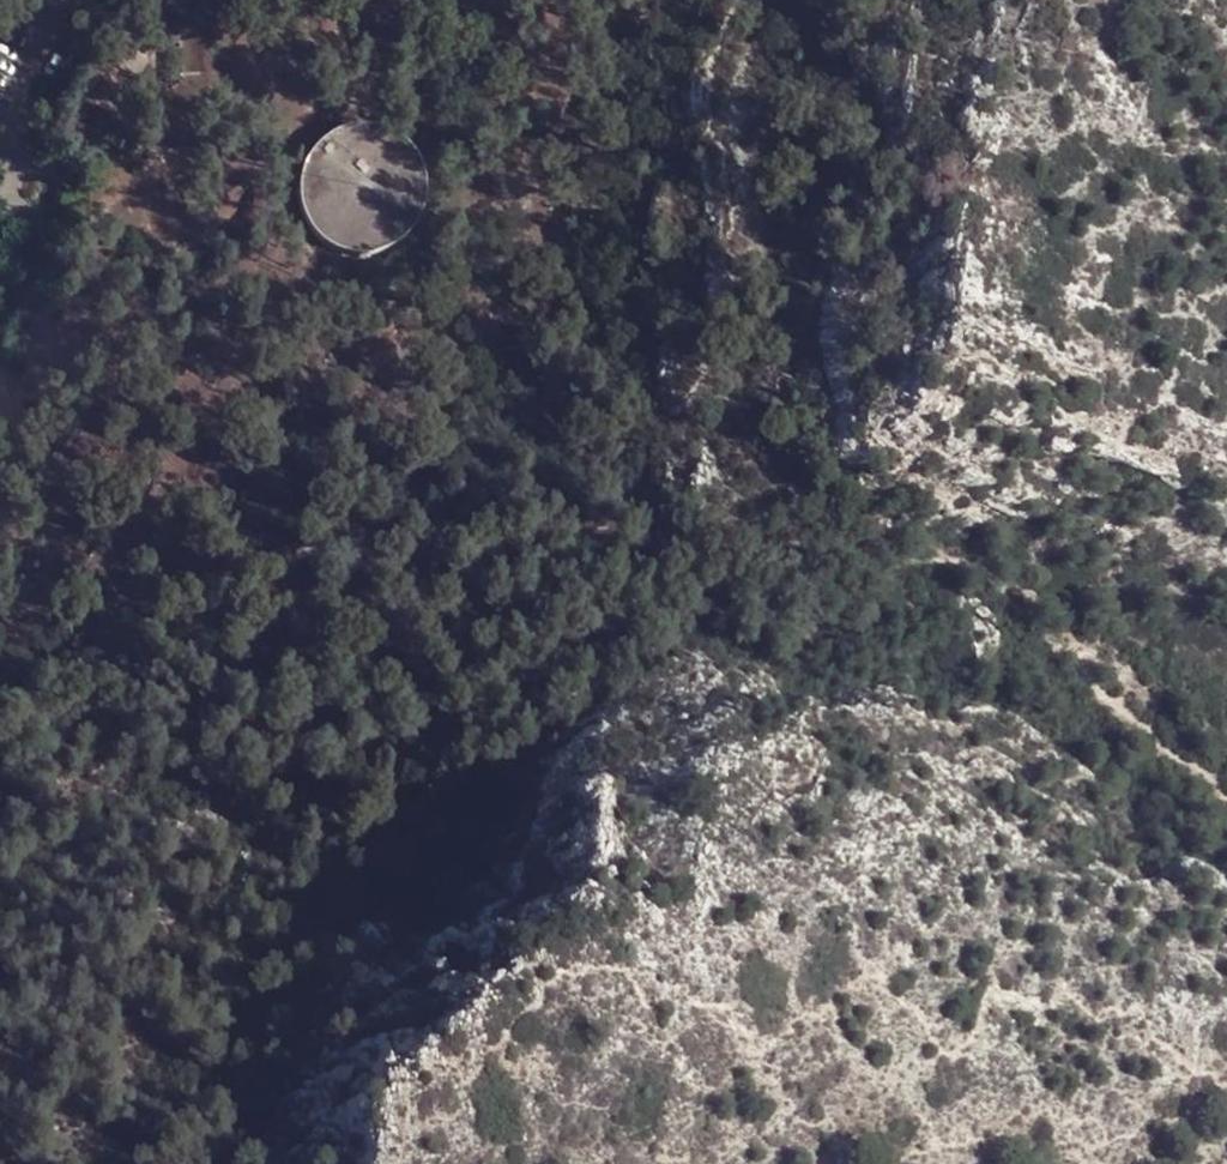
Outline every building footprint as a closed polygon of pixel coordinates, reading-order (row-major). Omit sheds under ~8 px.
[(343,126),(330,127),(326,128),(315,133),(304,141),(298,147),(290,161),(286,173),(284,185),(285,196),(288,206),(291,214),(295,220),(301,227),(310,235),(321,241),(333,244),(346,245),(358,244),(366,241),(374,238),(384,230),(392,221),(398,211),(401,203),(404,186),(403,173),(400,165),(395,154),(387,144),(378,136),(367,130),(355,127),(343,126)]
